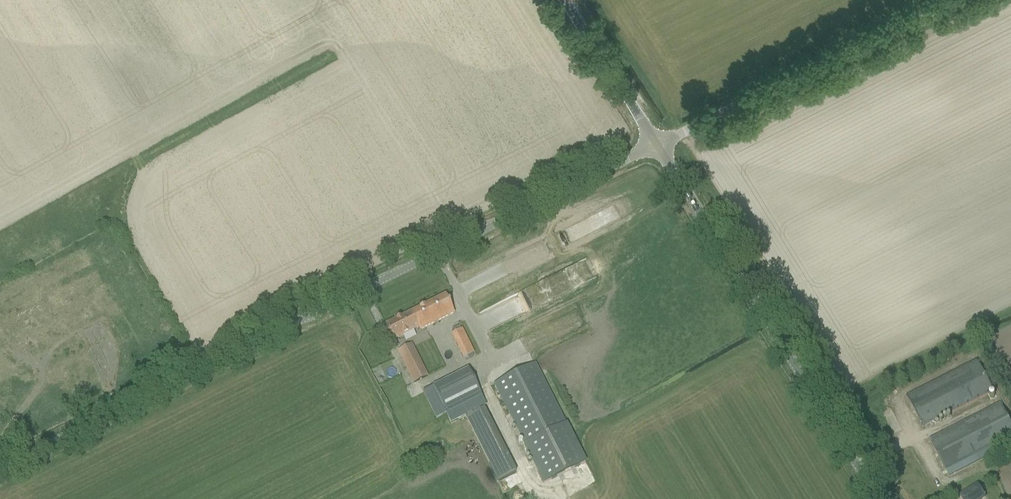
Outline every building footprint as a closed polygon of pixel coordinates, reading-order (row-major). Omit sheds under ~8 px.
[(534,246),(539,258),(549,253),(543,242),(534,246)] [(585,281),(595,278),(588,258),(579,262),(585,281)] [(385,325),(393,341),(418,328),(420,331),(455,314),(445,295),(385,325)] [(451,334),(463,359),(474,353),(462,329),(451,334)] [(404,362),(414,383),(428,376),(417,356),(413,347),(399,354),(404,362)] [(907,397),(923,427),(932,423),(994,392),(978,361),(916,392),(907,397)] [(535,364),(495,385),(525,445),(524,445),(544,484),(585,463),(566,424),(565,424),(535,364)] [(446,414),(451,423),(487,405),(469,369),(423,392),(436,419),(446,414)] [(930,440),(946,471),(946,470),(950,476),(1010,445),(1010,424),(1001,404),(991,410),(939,435),(938,435),(930,440)] [(961,498),(984,498),(986,498),(978,485),(960,496),(961,498)]
